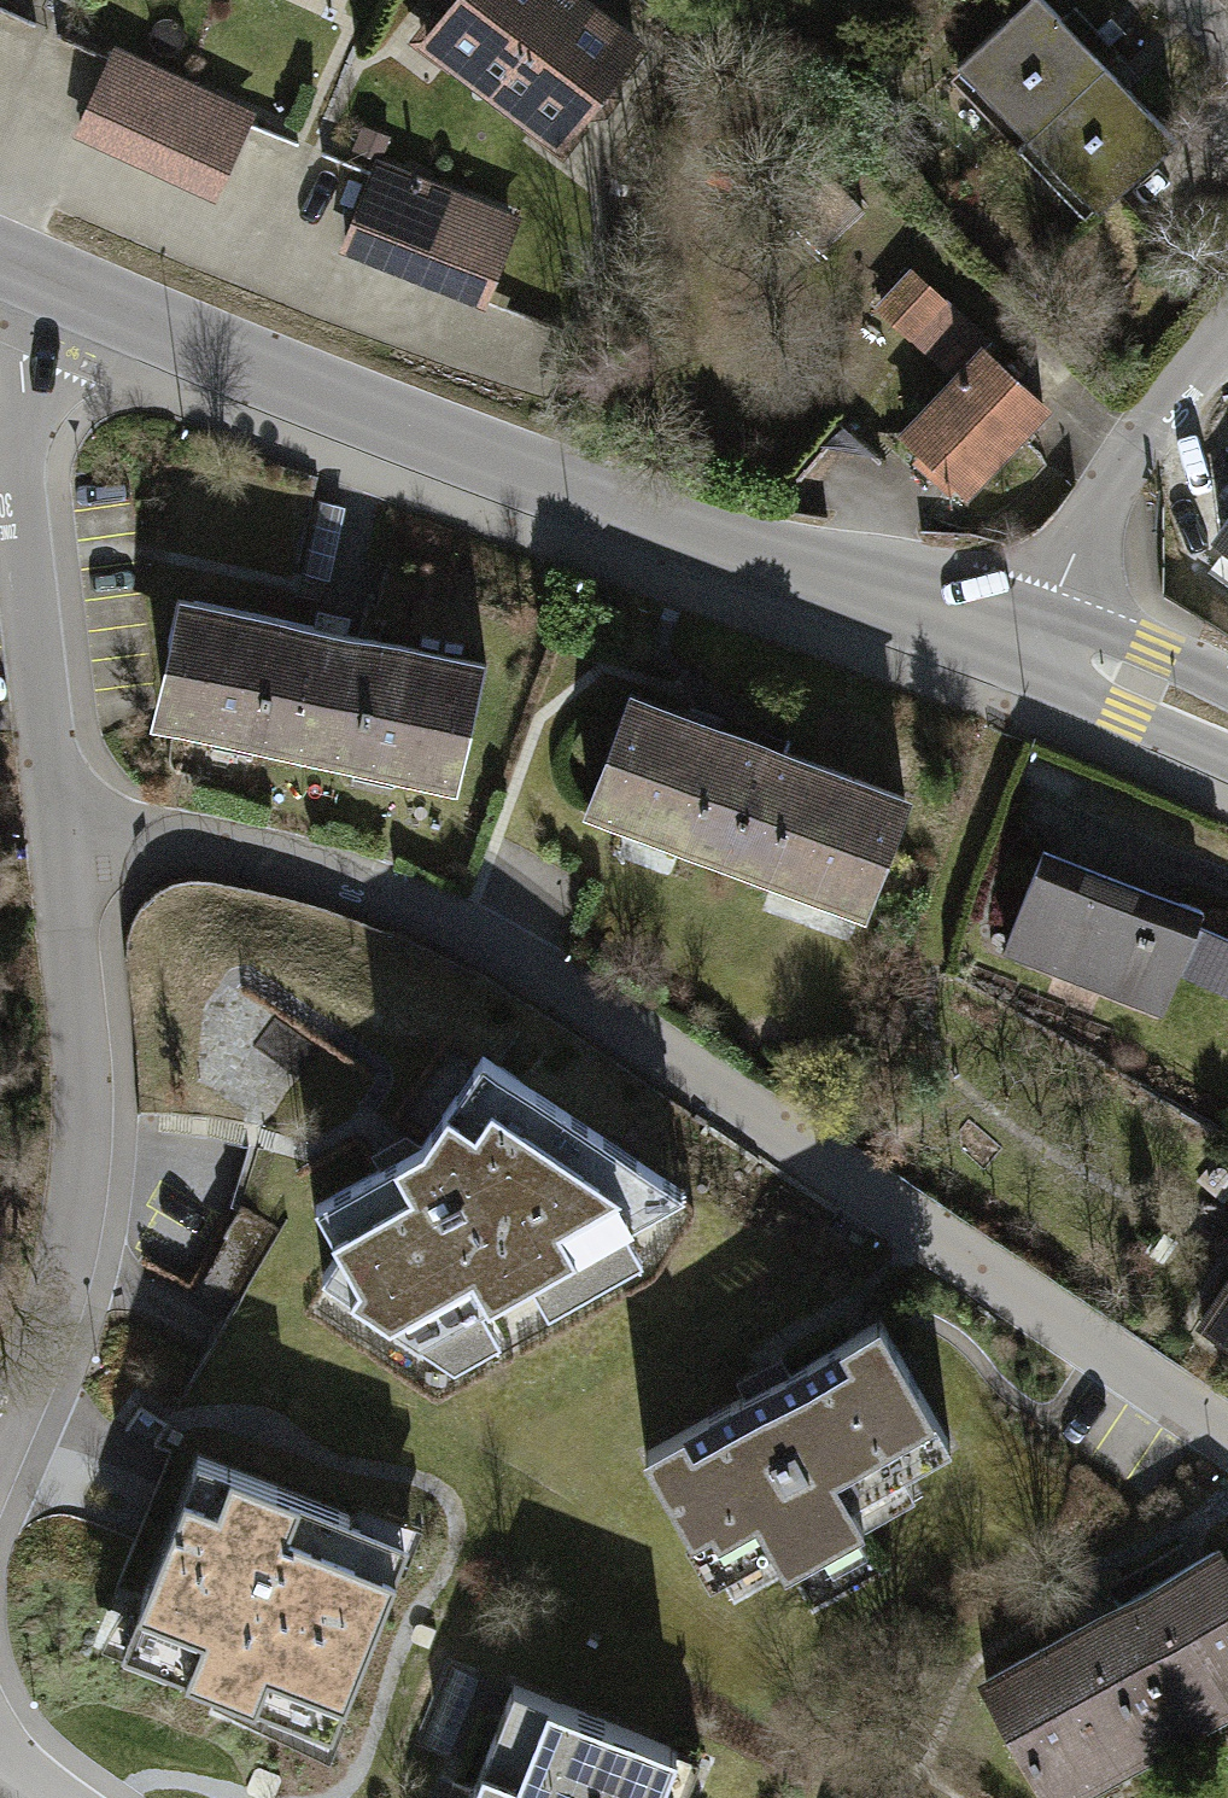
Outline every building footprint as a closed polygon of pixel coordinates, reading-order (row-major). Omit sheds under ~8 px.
[(405,58),(474,111),(558,0),(449,0),(405,58)] [(562,0),(558,0),(474,111),(545,164),(630,51),(562,0)] [(1041,0),(1031,0),(946,78),(1019,157),(1110,74),(1041,0)] [(250,109),(110,46),(70,133),(211,196),(250,109)] [(1110,74),(1019,157),(1087,231),(1178,148),(1110,74)] [(524,217),(372,152),(334,240),(486,305),(524,217)] [(1057,406),(913,270),(871,314),(939,379),(883,438),(958,510),(1057,406)] [(1217,530),(1227,538),(1227,515),(1217,530)] [(482,660),(175,592),(146,721),(453,789),(482,660)] [(914,797),(628,693),(583,817),(869,921),(914,797)] [(1191,908),(1030,845),(993,940),(1154,1003),(1191,908)] [(342,1259),(327,1282),(421,1347),(686,1202),(485,1064),(426,1160),(315,1215),(342,1259)] [(1187,1309),(1227,1336),(1227,1248),(1187,1309)] [(957,1445),(878,1302),(627,1440),(706,1582),(765,1549),(777,1571),(876,1516),(864,1496),(957,1445)] [(414,1532),(197,1445),(118,1642),(334,1728),(414,1532)] [(1217,1528),(971,1662),(1043,1793),(1227,1692),(1227,1548),(1217,1528)] [(525,1692),(482,1797),(685,1797),(700,1761),(525,1692)]
